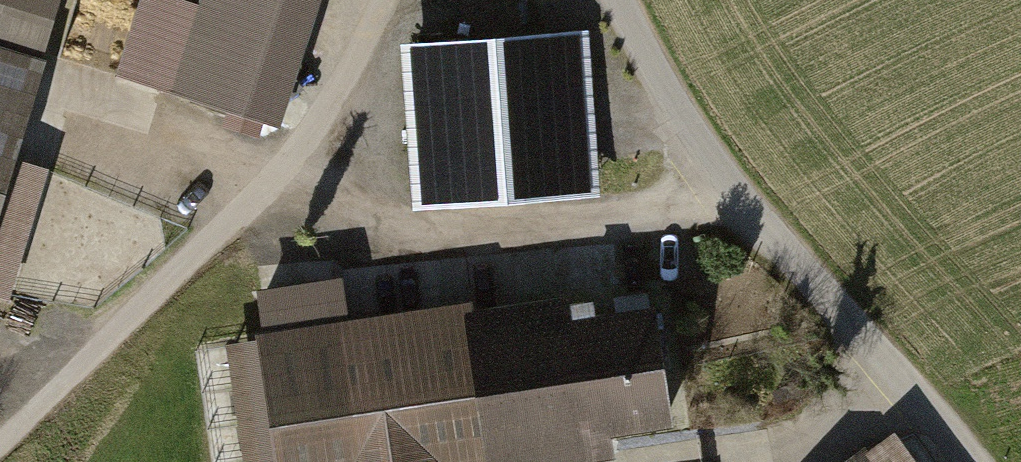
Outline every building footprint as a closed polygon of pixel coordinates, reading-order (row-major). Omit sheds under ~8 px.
[(161,104),(268,139),(314,0),(196,0),(161,104)] [(59,31),(0,14),(0,230),(59,31)] [(584,41),(412,54),(423,203),(595,190),(584,41)] [(266,337),(282,461),(458,461),(458,459),(672,431),(653,286),(266,337)] [(859,461),(931,461),(906,428),(859,461)]
